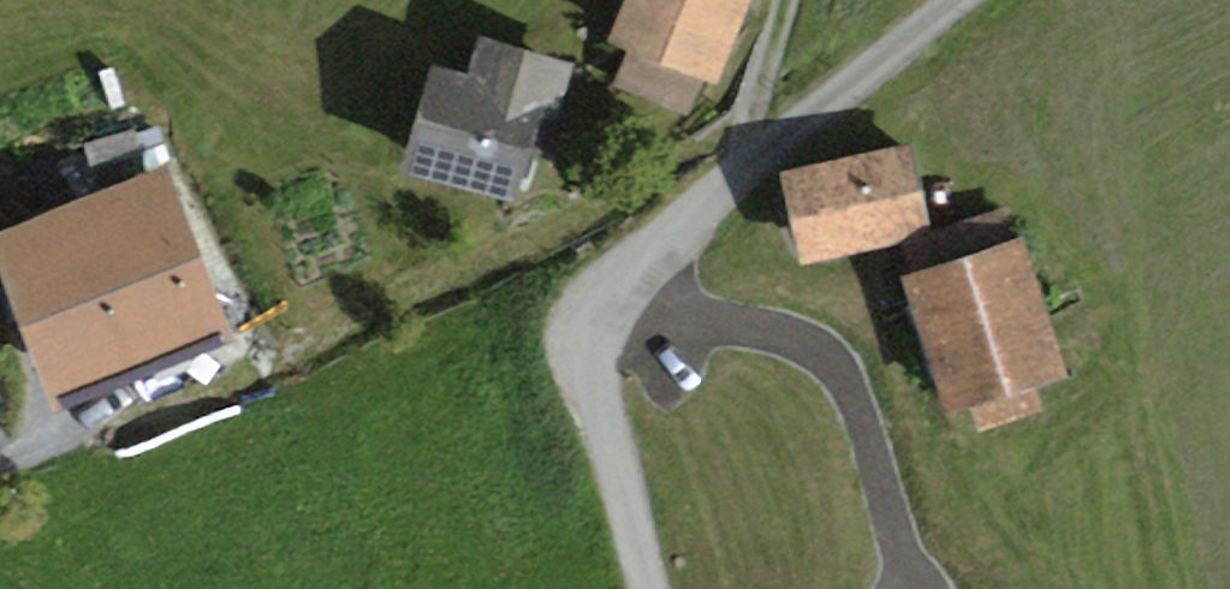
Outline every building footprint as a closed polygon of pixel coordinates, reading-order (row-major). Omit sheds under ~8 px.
[(607,42),(629,51),(615,85),(689,115),(705,77),(717,81),(750,0),(624,0),(607,42)] [(468,70),(429,60),(400,170),(519,200),(532,152),(550,157),(575,60),(477,34),(468,70)] [(911,139),(779,170),(801,262),(933,231),(911,139)] [(0,228),(0,264),(58,410),(238,339),(167,162),(0,228)] [(1025,238),(903,277),(945,410),(1068,371),(1025,238)]
